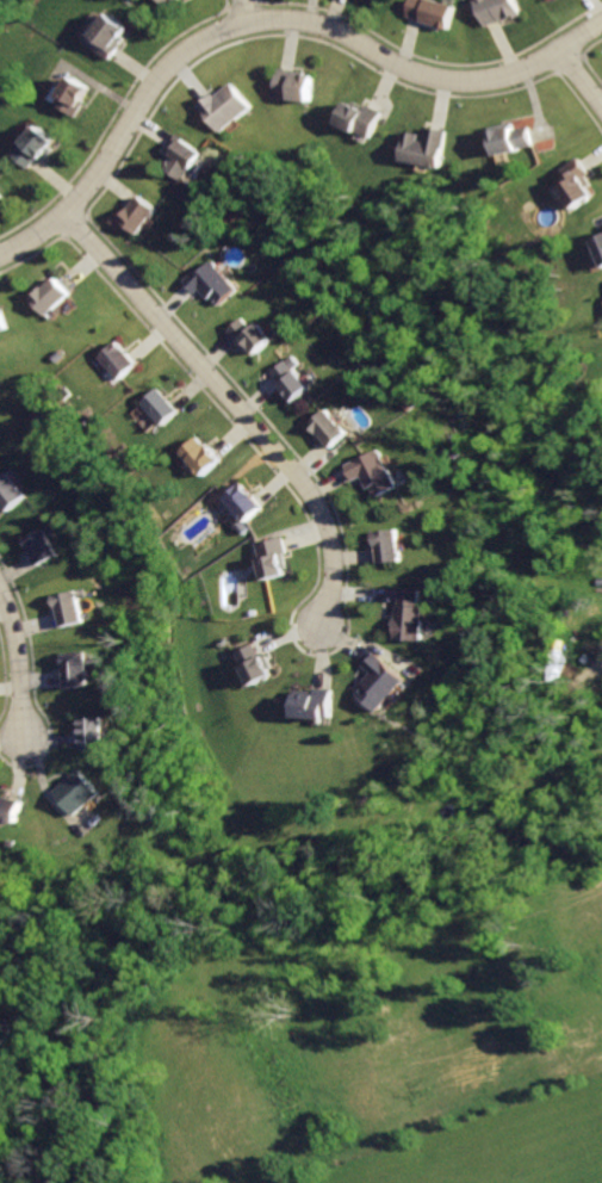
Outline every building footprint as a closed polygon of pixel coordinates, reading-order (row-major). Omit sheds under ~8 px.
[(169,8),(183,0),(164,0),(169,8)] [(412,18),(455,30),(464,2),(455,0),(418,0),(412,18)] [(491,27),(532,16),(526,0),(486,0),(483,1),(491,27)] [(112,13),(89,44),(116,64),(128,48),(123,43),(132,29),(112,13)] [(279,69),(277,98),(315,103),(318,74),(279,69)] [(76,78),(56,107),(77,122),(97,92),(76,78)] [(199,106),(221,134),(253,107),(236,87),(222,98),(217,92),(199,106)] [(348,103),(336,123),(372,142),(387,112),(365,100),(360,109),(348,103)] [(490,131),(495,156),(539,147),(535,129),(523,131),(522,124),(490,131)] [(37,126),(13,157),(30,171),(41,159),(46,162),(61,144),(37,126)] [(409,135),(404,159),(441,166),(448,130),(433,128),(430,138),(409,135)] [(180,135),(167,154),(176,160),(168,172),(188,185),(210,154),(180,135)] [(557,184),(577,211),(598,196),(587,179),(591,175),(579,157),(561,171),(566,178),(557,184)] [(10,203),(0,184),(0,207),(10,203)] [(142,193),(122,224),(144,239),(163,208),(142,193)] [(590,240),(601,265),(601,234),(590,240)] [(216,255),(185,280),(200,298),(206,292),(222,311),(246,292),(216,255)] [(56,278),(27,304),(44,322),(73,297),(56,278)] [(8,334),(0,308),(0,337),(8,334)] [(253,310),(226,333),(242,351),(252,342),(263,355),(280,341),(253,310)] [(119,345),(100,363),(119,384),(138,366),(119,345)] [(294,361),(279,374),(287,384),(279,391),(296,410),(319,390),(294,361)] [(157,389),(142,404),(166,429),(181,414),(157,389)] [(331,407),(314,425),(339,451),(356,433),(331,407)] [(198,434),(176,454),(200,479),(222,459),(198,434)] [(349,463),(356,484),(372,478),(379,501),(406,491),(392,448),(349,463)] [(0,476),(0,508),(8,516),(26,497),(2,473),(0,476)] [(241,479),(221,496),(243,525),(263,508),(241,479)] [(44,528),(23,539),(39,571),(61,560),(44,528)] [(378,532),(380,566),(408,564),(406,531),(378,532)] [(254,539),(263,582),(286,577),(283,563),(291,560),(285,532),(254,539)] [(401,589),(397,638),(424,640),(427,592),(401,589)] [(51,597),(61,631),(86,624),(76,590),(51,597)] [(255,639),(231,655),(254,688),(277,674),(255,639)] [(61,655),(64,690),(92,688),(89,652),(61,655)] [(380,657),(367,674),(373,677),(359,695),(383,716),(410,681),(380,657)] [(296,694),(293,718),(335,721),(337,692),(311,689),(311,696),(296,694)] [(80,718),(80,751),(108,751),(108,718),(80,718)] [(77,769),(52,794),(74,816),(82,807),(99,791),(77,769)] [(21,824),(26,799),(0,794),(0,820),(21,824)]
